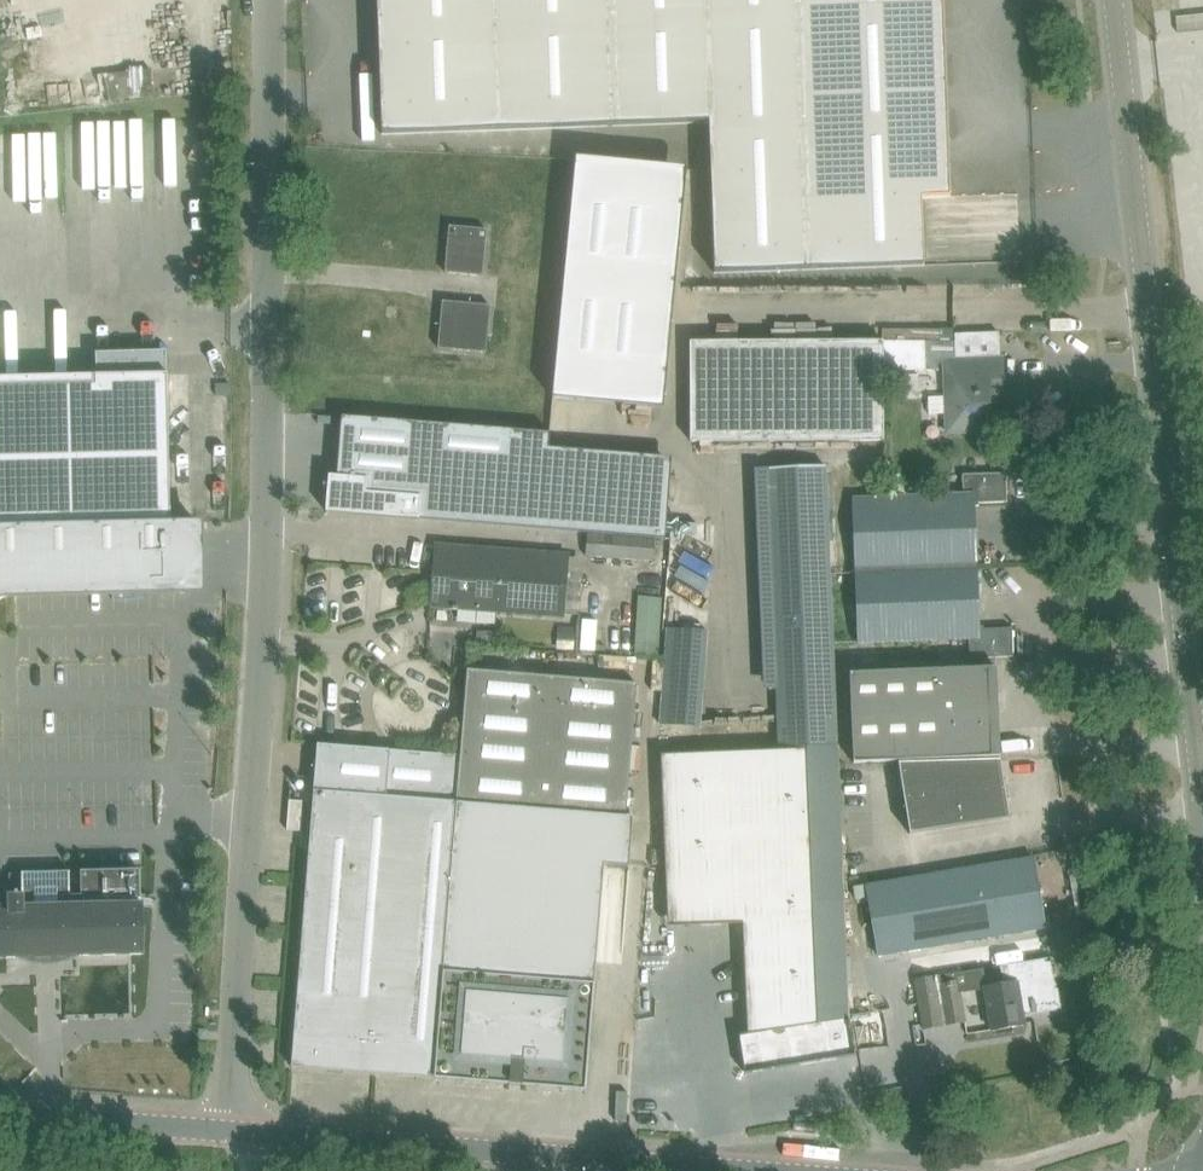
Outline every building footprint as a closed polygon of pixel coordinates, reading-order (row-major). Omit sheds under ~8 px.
[(382,134),(709,123),(714,273),(924,266),(922,198),(950,197),(943,0),(377,0),(382,134)] [(186,191),(188,122),(111,120),(109,188),(186,191)] [(61,122),(62,189),(99,189),(98,122),(61,122)] [(43,149),(0,150),(0,217),(45,217),(43,149)] [(569,158),(553,401),(659,408),(675,165),(569,158)] [(445,273),(483,276),(487,230),(450,226),(445,273)] [(491,306),(443,301),(438,348),(486,353),(491,306)] [(885,370),(885,342),(690,342),(690,366),(690,440),(885,441),(885,370)] [(955,342),(885,342),(885,370),(938,369),(938,361),(944,361),(946,432),(967,432),(991,431),(989,396),(1004,396),(1002,358),(955,360),(955,342)] [(171,522),(167,374),(0,379),(0,527),(171,522)] [(334,476),(327,476),(324,512),(327,512),(351,514),(664,538),(664,536),(667,498),(668,476),(546,466),(548,432),(339,416),(334,476)] [(767,468),(776,721),(733,724),(740,890),(744,890),(748,1035),(740,1037),(746,1072),(854,1054),(851,1031),(845,929),(843,889),(833,644),(826,466),(767,468)] [(852,498),(855,571),(976,566),(974,506),(979,506),(979,503),(1007,502),(1006,473),(963,475),(964,494),(852,498)] [(1,601),(3,600),(6,599),(8,599),(199,594),(197,522),(171,522),(0,527),(0,602),(1,601)] [(589,533),(586,555),(653,561),(655,539),(589,533)] [(458,608),(564,616),(568,554),(461,546),(437,544),(432,606),(453,607),(453,609),(458,610),(458,608)] [(976,566),(855,571),(858,643),(969,639),(970,658),(1013,657),(1012,628),(984,629),(984,626),(978,627),(976,566)] [(635,597),(634,651),(659,652),(660,598),(635,597)] [(561,628),(559,651),(574,652),(576,629),(561,628)] [(992,670),(997,670),(997,667),(850,673),(854,763),(1000,757),(1000,755),(992,755),(991,727),(994,727),(992,670)] [(467,670),(461,755),(457,802),(458,802),(627,815),(637,683),(491,672),(467,670)] [(457,802),(461,755),(318,744),(314,791),(292,1067),(433,1078),(435,1054),(457,802)] [(1001,759),(898,763),(910,834),(1010,818),(1001,759)] [(290,800),(287,830),(297,830),(301,831),(304,801),(290,800)] [(435,1054),(433,1078),(586,1090),(604,864),(629,866),(633,815),(627,815),(458,802),(457,802),(435,1054)] [(639,1004),(679,1007),(691,851),(651,848),(639,1004)] [(1034,857),(854,887),(856,899),(868,897),(879,956),(1046,929),(1034,857)] [(16,957),(21,960),(26,962),(31,963),(37,965),(42,965),(48,965),(54,965),(59,964),(65,963),(70,961),(75,958),(80,956),(143,954),(143,940),(142,906),(140,906),(139,900),(140,900),(139,870),(81,871),(81,882),(60,882),(60,872),(22,873),(9,874),(10,886),(0,886),(0,957),(16,957)] [(987,987),(984,987),(985,989),(992,1031),(995,1030),(1012,1027),(1025,1025),(1024,1016),(1023,1012),(1032,1011),(1033,1012),(1037,1011),(1036,1004),(1057,1000),(1055,989),(1056,989),(1051,958),(1000,966),(1001,972),(1008,971),(1010,983),(1003,984),(987,987)] [(975,970),(915,980),(923,1029),(966,1022),(961,993),(963,993),(974,983),(977,983),(975,970)] [(1080,972),(1073,973),(1074,982),(1082,981),(1080,972)]
